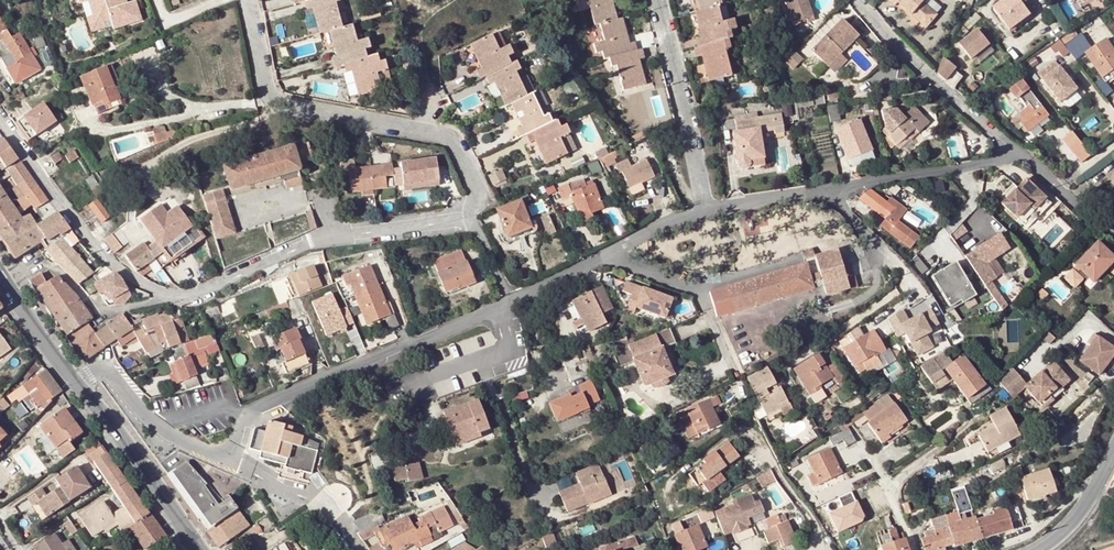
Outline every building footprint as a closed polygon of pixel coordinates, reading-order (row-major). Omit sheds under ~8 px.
[(92,16),(95,24),(103,21),(110,19),(109,0),(87,0),(88,2),(92,16)] [(110,19),(111,23),(114,29),(141,21),(135,2),(128,4),(121,6),(119,2),(122,1),(121,0),(109,0),(110,19)] [(305,0),(308,9),(312,8),(315,16),(321,15),(322,21),(316,22),(319,32),(329,30),(342,27),(340,21),(335,2),(339,1),(339,0),(306,0),(305,0)] [(613,2),(612,0),(582,0),(583,1),(576,2),(579,11),(590,8),(595,26),(599,25),(617,20),(616,14),(614,8),(609,10),(607,3),(613,2)] [(697,10),(710,7),(709,0),(695,0),(697,10)] [(792,20),(812,13),(809,0),(787,0),(792,20)] [(897,3),(901,0),(930,25),(942,12),(927,1),(928,0),(894,0),(897,3)] [(994,8),(1011,30),(1030,16),(1022,5),(1025,2),(1024,0),(1004,0),(994,8)] [(696,38),(698,47),(728,40),(733,38),(731,30),(736,29),(734,19),(721,23),(717,5),(710,7),(711,25),(707,24),(700,24),(697,24),(699,29),(700,36),(696,38)] [(710,7),(697,10),(694,11),(697,24),(700,24),(707,24),(711,25),(710,7)] [(977,14),(965,24),(970,29),(981,18),(977,14)] [(105,28),(103,21),(95,24),(92,16),(86,18),(91,33),(105,28)] [(842,18),(810,51),(826,66),(859,34),(842,18)] [(622,19),(617,20),(599,25),(603,41),(620,32),(620,29),(625,28),(622,19)] [(2,40),(3,39),(4,40),(9,48),(0,54),(0,55),(16,79),(40,63),(32,52),(37,48),(32,41),(27,44),(20,33),(17,28),(9,34),(0,21),(0,37),(2,40)] [(334,66),(344,63),(366,57),(364,49),(370,48),(367,39),(357,41),(352,24),(342,27),(329,30),(332,41),(338,39),(340,46),(334,47),(336,56),(332,57),(334,66)] [(40,29),(32,33),(39,49),(46,46),(40,29)] [(973,60),(992,46),(980,31),(961,46),(973,60)] [(604,59),(609,58),(632,51),(636,49),(635,42),(629,44),(627,35),(621,36),(620,32),(603,41),(594,45),(596,53),(601,51),(604,59)] [(485,77),(511,64),(508,57),(512,54),(508,45),(503,48),(496,33),(470,45),(475,55),(481,52),(484,58),(478,61),(481,69),(477,71),(480,79),(485,77)] [(166,46),(163,39),(155,43),(158,49),(166,46)] [(1085,53),(1102,79),(1110,74),(1113,79),(1113,50),(1107,39),(1085,53)] [(710,69),(705,70),(708,81),(731,75),(724,50),(731,48),(728,40),(698,47),(695,48),(696,57),(701,56),(703,64),(708,62),(710,69)] [(1058,51),(1063,58),(1069,53),(1060,41),(1050,48),(1054,54),(1058,51)] [(978,67),(997,52),(992,46),(973,60),(978,67)] [(642,49),(637,50),(632,51),(610,62),(611,67),(616,66),(623,90),(646,84),(639,59),(645,58),(642,49)] [(610,62),(632,51),(609,58),(610,62)] [(366,57),(344,63),(346,71),(351,70),(354,78),(359,77),(361,83),(355,84),(358,95),(381,89),(377,73),(387,70),(385,60),(379,62),(377,54),(366,57)] [(954,68),(942,57),(939,61),(935,73),(942,79),(943,80),(954,68)] [(511,64),(485,77),(488,85),(493,82),(497,90),(500,88),(501,90),(520,81),(515,72),(520,70),(516,61),(511,64)] [(1055,63),(1039,75),(1062,103),(1077,91),(1055,63)] [(119,96),(113,83),(111,77),(115,74),(111,65),(79,78),(91,107),(93,107),(119,96)] [(505,106),(510,104),(527,96),(520,81),(501,90),(503,94),(500,96),(505,106)] [(1043,107),(1024,82),(1012,92),(1020,102),(1022,100),(1029,109),(1013,121),(1018,128),(1022,125),(1024,127),(1029,133),(1050,116),(1043,107)] [(513,109),(534,99),(532,94),(527,96),(510,104),(513,109)] [(525,135),(551,122),(547,114),(542,117),(534,99),(513,109),(515,114),(520,112),(522,117),(518,119),(520,125),(521,127),(516,129),(520,137),(525,135)] [(810,101),(787,103),(791,121),(792,123),(798,122),(796,110),(825,108),(824,101),(810,101)] [(22,117),(35,136),(57,121),(44,102),(22,117)] [(835,105),(827,107),(831,123),(839,121),(835,105)] [(930,122),(919,110),(907,120),(898,110),(884,110),(887,127),(883,131),(888,136),(896,145),(908,135),(911,139),(914,142),(920,136),(918,133),(930,122)] [(741,169),(749,168),(749,166),(750,166),(750,160),(764,158),(760,133),(774,131),(774,135),(783,134),(779,115),(759,118),(758,113),(736,116),(738,131),(733,132),(735,150),(733,150),(735,161),(737,161),(738,166),(739,168),(741,169)] [(551,122),(525,135),(529,143),(534,141),(545,164),(567,154),(559,139),(570,134),(565,125),(561,127),(557,120),(551,122)] [(861,121),(837,130),(849,161),(872,151),(861,121)] [(811,126),(822,178),(839,175),(829,123),(811,126)] [(167,124),(152,128),(157,143),(171,138),(167,124)] [(635,136),(637,140),(649,134),(647,130),(635,136)] [(1073,131),(1063,140),(1083,164),(1093,155),(1073,131)] [(908,135),(896,145),(900,149),(911,139),(908,135)] [(289,139),(291,148),(293,147),(301,145),(299,136),(289,139)] [(896,145),(888,136),(885,140),(893,148),(896,145)] [(1,171),(18,160),(3,138),(0,140),(0,170),(1,171)] [(293,147),(297,162),(313,157),(309,143),(301,145),(293,147)] [(234,164),(224,167),(230,190),(300,170),(297,162),(293,147),(291,148),(280,151),(234,164)] [(74,151),(65,156),(71,164),(79,157),(74,151)] [(57,152),(50,157),(55,164),(62,159),(57,152)] [(608,156),(601,159),(603,165),(610,161),(608,156)] [(749,166),(749,168),(765,166),(764,158),(750,160),(750,166),(749,166)] [(372,189),(369,167),(355,168),(353,160),(341,162),(342,170),(349,169),(352,191),(372,189)] [(437,160),(401,164),(403,186),(428,183),(427,175),(438,174),(437,160)] [(628,160),(615,166),(619,174),(622,172),(629,187),(641,182),(641,183),(654,177),(646,160),(636,165),(634,160),(630,163),(628,160)] [(30,177),(20,162),(3,174),(13,189),(30,177)] [(392,164),(369,167),(372,189),(387,188),(387,177),(394,177),(392,164)] [(502,170),(490,175),(494,187),(507,182),(502,170)] [(428,183),(403,186),(404,191),(439,187),(438,174),(427,175),(428,183)] [(303,183),(301,176),(283,181),(285,189),(303,183)] [(30,177),(13,189),(19,199),(23,197),(24,198),(26,196),(25,194),(36,186),(30,177)] [(568,185),(559,189),(563,200),(572,197),(578,211),(575,212),(579,222),(591,218),(590,214),(602,209),(593,185),(591,180),(569,188),(568,185)] [(1026,180),(1002,204),(1017,218),(1029,206),(1034,211),(1045,199),(1026,180)] [(632,194),(645,191),(643,184),(631,187),(632,194)] [(21,219),(19,215),(33,205),(36,210),(47,202),(38,189),(36,186),(25,194),(26,196),(24,198),(23,197),(19,199),(18,200),(21,206),(15,210),(11,204),(0,212),(0,234),(21,219)] [(908,211),(891,197),(888,203),(869,189),(861,198),(886,218),(881,225),(891,233),(899,223),(908,211)] [(221,190),(203,194),(217,238),(235,233),(221,190)] [(11,204),(5,195),(0,198),(0,212),(11,204)] [(1045,199),(1034,211),(1040,216),(1051,205),(1045,199)] [(119,229),(97,200),(88,206),(101,223),(99,225),(108,237),(119,229)] [(521,201),(497,210),(505,232),(507,238),(531,228),(529,223),(521,201)] [(156,242),(147,248),(154,258),(161,268),(204,237),(195,224),(192,227),(178,207),(166,215),(159,205),(140,219),(156,242)] [(313,219),(311,211),(305,213),(309,231),(316,229),(313,219)] [(41,222),(54,240),(69,230),(56,214),(41,222)] [(21,219),(0,234),(0,237),(15,259),(40,242),(44,239),(36,226),(35,224),(30,216),(21,219)] [(507,238),(505,232),(501,234),(503,241),(508,243),(534,233),(537,229),(534,221),(529,223),(531,228),(507,238)] [(36,226),(44,239),(40,242),(44,248),(46,250),(56,243),(54,240),(41,222),(36,226)] [(899,223),(891,233),(911,249),(920,238),(899,223)] [(46,250),(56,261),(77,285),(88,277),(93,273),(71,247),(79,242),(71,232),(62,239),(56,243),(46,250)] [(1001,233),(966,254),(999,310),(1007,305),(993,282),(1003,276),(993,260),(1011,249),(1001,233)] [(1073,264),(1088,279),(1100,267),(1104,270),(1113,259),(1113,258),(1096,241),(1073,264)] [(142,275),(151,268),(148,263),(154,258),(147,248),(143,243),(125,256),(133,267),(136,272),(142,275)] [(804,259),(815,256),(813,248),(802,251),(804,259)] [(51,264),(56,261),(46,250),(43,252),(41,254),(51,264)] [(847,282),(846,277),(843,266),(838,250),(815,256),(820,273),(809,276),(806,264),(710,292),(717,317),(824,286),(826,295),(849,288),(847,282)] [(462,251),(435,261),(445,291),(458,286),(459,289),(474,283),(462,251)] [(133,267),(125,256),(119,259),(132,268),(133,267)] [(148,263),(151,268),(154,272),(161,268),(154,258),(148,263)] [(955,263),(932,277),(950,307),(961,301),(963,304),(976,297),(955,263)] [(301,295),(323,286),(313,264),(292,273),(301,295)] [(371,264),(342,276),(346,286),(350,285),(366,324),(391,313),(371,264)] [(846,277),(855,275),(851,264),(843,266),(846,277)] [(1092,283),(1104,270),(1100,267),(1088,279),(1092,283)] [(1063,277),(1075,289),(1085,280),(1073,268),(1063,277)] [(95,275),(93,273),(88,277),(89,280),(92,285),(94,284),(103,278),(99,272),(95,275)] [(59,325),(84,307),(77,297),(57,277),(47,283),(40,274),(30,281),(59,325)] [(129,293),(127,291),(119,277),(116,275),(115,274),(113,274),(111,275),(107,276),(103,278),(94,284),(98,291),(108,305),(129,293)] [(847,282),(849,288),(858,285),(855,275),(846,277),(847,282)] [(98,291),(94,284),(92,285),(89,280),(79,287),(88,295),(98,291)] [(672,299),(626,281),(623,291),(632,295),(639,298),(636,307),(665,318),(672,299)] [(602,287),(573,301),(580,319),(573,323),(580,336),(606,323),(602,314),(612,308),(602,287)] [(1047,294),(1040,289),(1035,294),(1041,300),(1047,294)] [(333,293),(311,301),(326,338),(348,329),(333,293)] [(639,298),(632,295),(628,305),(636,307),(639,298)] [(299,296),(258,313),(260,319),(267,316),(268,318),(285,311),(286,314),(291,312),(293,318),(306,313),(299,296)] [(222,313),(218,304),(202,310),(205,319),(222,313)] [(91,319),(84,307),(59,325),(64,331),(85,362),(110,345),(116,341),(106,326),(95,333),(88,322),(91,319)] [(906,312),(891,320),(896,330),(905,325),(906,326),(912,323),(906,312)] [(125,335),(131,344),(138,339),(146,353),(156,348),(147,333),(146,333),(140,323),(133,328),(123,314),(106,326),(116,341),(125,335)] [(147,330),(154,328),(159,340),(165,337),(169,349),(189,341),(181,317),(163,324),(158,315),(143,321),(147,330)] [(1002,350),(1020,349),(1017,319),(1000,320),(1002,350)] [(630,361),(634,360),(661,348),(675,342),(669,327),(627,344),(625,339),(612,341),(607,342),(617,367),(630,361)] [(296,328),(278,336),(280,341),(273,344),(276,352),(282,350),(286,361),(282,364),(286,375),(310,365),(300,340),(301,339),(296,328)] [(1040,335),(1048,343),(1054,336),(1046,329),(1040,335)] [(853,343),(844,349),(854,368),(863,363),(874,356),(875,358),(886,351),(874,331),(864,337),(860,331),(850,337),(853,343)] [(210,334),(195,340),(198,348),(207,345),(210,354),(220,350),(214,333),(210,334)] [(0,335),(0,359),(11,351),(0,335)] [(125,335),(116,341),(122,350),(131,344),(125,335)] [(1107,361),(1113,352),(1113,350),(1096,337),(1079,360),(1095,372),(1104,359),(1107,361)] [(924,339),(907,349),(912,359),(930,350),(924,339)] [(591,354),(588,346),(580,348),(583,357),(591,354)] [(661,348),(634,360),(645,385),(672,374),(661,348)] [(179,373),(182,381),(197,375),(194,367),(201,364),(202,365),(209,362),(205,351),(195,355),(195,354),(190,356),(188,356),(174,362),(170,364),(174,373),(174,375),(179,373)] [(952,363),(944,352),(921,367),(933,383),(945,375),(942,371),(943,369),(965,398),(966,397),(982,386),(983,385),(961,356),(952,363)] [(811,396),(822,389),(819,385),(832,377),(836,384),(845,378),(836,363),(827,369),(818,355),(794,369),(811,396)] [(36,356),(24,368),(31,376),(42,365),(36,356)] [(874,356),(863,363),(867,370),(878,364),(875,358),(874,356)] [(124,371),(136,366),(132,358),(118,364),(124,371)] [(1098,374),(1107,361),(1104,359),(1095,372),(1098,374)] [(1024,384),(1022,386),(1041,409),(1051,400),(1048,397),(1046,395),(1060,383),(1056,379),(1062,374),(1051,362),(1024,384)] [(995,380),(1007,395),(1011,391),(1008,388),(1019,378),(1009,366),(995,380)] [(779,405),(787,401),(781,387),(778,388),(767,368),(747,378),(766,416),(781,409),(779,405)] [(57,397),(62,394),(46,371),(40,374),(57,397)] [(178,383),(182,381),(179,373),(174,375),(174,373),(170,374),(171,376),(175,384),(178,383)] [(57,397),(40,374),(30,381),(36,389),(29,394),(32,399),(28,402),(37,414),(47,402),(56,397),(57,397)] [(1056,379),(1060,383),(1066,378),(1062,374),(1056,379)] [(1008,388),(1011,391),(1013,394),(1022,386),(1024,384),(1019,378),(1008,388)] [(589,410),(587,404),(599,399),(590,380),(573,387),(571,393),(569,394),(549,403),(557,420),(567,416),(567,417),(578,412),(578,411),(581,414),(589,410)] [(1060,383),(1046,395),(1048,397),(1062,386),(1060,383)] [(985,389),(982,386),(966,397),(968,401),(985,389)] [(822,389),(811,396),(815,403),(826,396),(822,389)] [(57,397),(56,397),(61,405),(67,401),(62,394),(57,397)] [(890,437),(889,436),(886,432),(898,424),(899,424),(904,420),(886,395),(862,412),(868,420),(865,422),(881,443),(890,437)] [(1,397),(0,398),(0,413),(8,405),(1,397)] [(708,400),(675,414),(676,419),(679,417),(685,430),(693,426),(697,435),(720,424),(708,400)] [(478,401),(445,413),(457,446),(480,438),(479,433),(488,430),(478,401)] [(779,405),(781,409),(789,405),(787,401),(779,405)] [(987,451),(1017,435),(1013,427),(1003,408),(989,416),(993,423),(988,426),(989,428),(977,434),(987,451)] [(64,409),(40,426),(56,448),(67,440),(70,443),(82,434),(64,409)] [(829,409),(821,415),(825,420),(831,416),(829,413),(831,412),(829,409)] [(563,433),(589,422),(586,413),(559,423),(563,433)] [(322,453),(317,451),(317,450),(301,446),(303,436),(291,433),(293,427),(285,425),(280,420),(277,423),(269,421),(265,432),(255,429),(250,449),(260,452),(258,458),(285,465),(284,467),(287,468),(287,471),(294,473),(295,470),(311,474),(312,468),(318,470),(322,453)] [(848,427),(847,426),(844,422),(838,426),(841,431),(848,427)] [(1021,423),(1013,427),(1017,435),(1025,431),(1021,423)] [(901,427),(899,424),(898,424),(886,432),(889,436),(901,427)] [(689,439),(697,435),(693,426),(685,430),(689,439)] [(855,440),(848,427),(841,431),(828,438),(832,445),(841,439),(845,445),(855,440)] [(94,464),(105,455),(95,440),(60,465),(63,470),(70,466),(69,464),(78,459),(80,461),(88,456),(94,464)] [(718,473),(732,462),(730,460),(737,455),(727,443),(703,461),(705,465),(698,471),(697,469),(689,474),(697,486),(702,483),(709,492),(725,482),(718,473)] [(828,449),(806,460),(812,472),(806,475),(811,486),(840,473),(828,449)] [(94,464),(109,487),(113,492),(125,483),(105,455),(94,464)] [(794,458),(785,462),(788,468),(797,464),(794,458)] [(168,474),(179,489),(188,503),(199,518),(204,514),(212,527),(239,509),(240,508),(233,497),(225,503),(187,461),(168,474)] [(567,510),(588,501),(586,498),(600,491),(598,486),(605,482),(596,461),(575,471),(579,481),(580,484),(575,486),(574,483),(558,490),(567,510)] [(418,462),(392,469),(395,482),(408,479),(408,481),(422,478),(418,462)] [(1048,469),(1020,478),(1023,490),(1026,499),(1053,491),(1048,469)] [(1023,490),(1020,478),(1017,470),(1006,477),(1010,494),(1023,490)] [(610,493),(605,482),(598,486),(600,491),(586,498),(588,501),(589,503),(610,493)] [(125,483),(113,492),(123,508),(134,524),(150,514),(128,488),(125,483)] [(41,490),(27,498),(31,505),(36,503),(45,518),(69,503),(59,488),(45,497),(41,490)] [(877,493),(867,499),(873,510),(883,505),(877,493)] [(732,505),(714,512),(723,535),(730,532),(735,543),(753,536),(746,518),(763,511),(759,501),(754,502),(751,495),(731,502),(732,505)] [(460,522),(461,521),(464,518),(462,516),(449,499),(446,501),(460,522)] [(134,524),(123,508),(113,515),(103,501),(98,504),(113,524),(116,521),(119,526),(123,531),(129,528),(134,524)] [(828,514),(837,534),(866,521),(858,501),(828,514)] [(913,510),(910,501),(902,504),(905,513),(913,510)] [(113,524),(98,504),(78,517),(91,538),(105,529),(113,524)] [(992,514),(974,520),(980,539),(1010,530),(1008,521),(1019,517),(1015,504),(991,511),(992,514)] [(380,531),(383,537),(388,535),(391,541),(396,549),(400,549),(417,541),(420,546),(441,535),(440,534),(439,533),(453,526),(442,505),(418,518),(420,521),(413,525),(408,516),(380,531)] [(704,508),(685,517),(688,524),(708,515),(704,508)] [(220,547),(251,526),(239,509),(212,527),(207,530),(220,547)] [(966,543),(957,513),(956,511),(943,515),(944,517),(946,526),(952,544),(953,547),(966,543)] [(378,523),(374,512),(353,521),(360,531),(378,523)] [(980,539),(974,520),(973,517),(965,519),(963,512),(957,513),(966,543),(980,539)] [(134,536),(138,541),(144,549),(165,537),(150,514),(134,524),(129,528),(134,536)] [(204,514),(199,518),(207,530),(212,527),(204,514)] [(263,534),(274,526),(268,516),(256,523),(257,525),(255,526),(254,528),(253,529),(253,531),(254,533),(255,534),(257,534),(259,534),(260,534),(262,532),(263,534)] [(930,521),(933,530),(946,526),(944,517),(930,521)] [(461,521),(467,528),(471,526),(469,524),(466,520),(464,518),(461,521)] [(762,531),(767,544),(777,540),(780,548),(795,542),(787,521),(762,531)] [(70,522),(64,526),(70,535),(76,531),(70,522)] [(681,522),(672,525),(675,533),(683,530),(681,522)] [(113,524),(105,529),(108,533),(116,528),(113,524)] [(674,535),(681,549),(697,549),(700,548),(705,546),(697,526),(674,535)] [(933,530),(934,534),(938,548),(952,544),(946,526),(933,530)] [(877,536),(880,546),(903,539),(901,533),(895,534),(894,528),(886,530),(887,533),(877,536)] [(550,531),(543,533),(550,549),(557,548),(550,531)] [(33,547),(35,549),(64,549),(60,543),(53,534),(33,547)] [(934,534),(920,538),(923,549),(932,549),(938,548),(934,534)] [(388,535),(383,537),(386,543),(391,541),(388,535)] [(138,541),(134,536),(130,539),(133,544),(138,541)] [(636,544),(633,536),(599,547),(600,549),(618,549),(636,544)] [(60,543),(64,549),(74,549),(75,549),(67,538),(60,543)] [(269,549),(301,549),(291,538),(269,549)] [(903,539),(880,546),(880,549),(881,549),(906,549),(903,539)] [(484,544),(477,548),(464,541),(449,549),(488,549),(484,544)]
